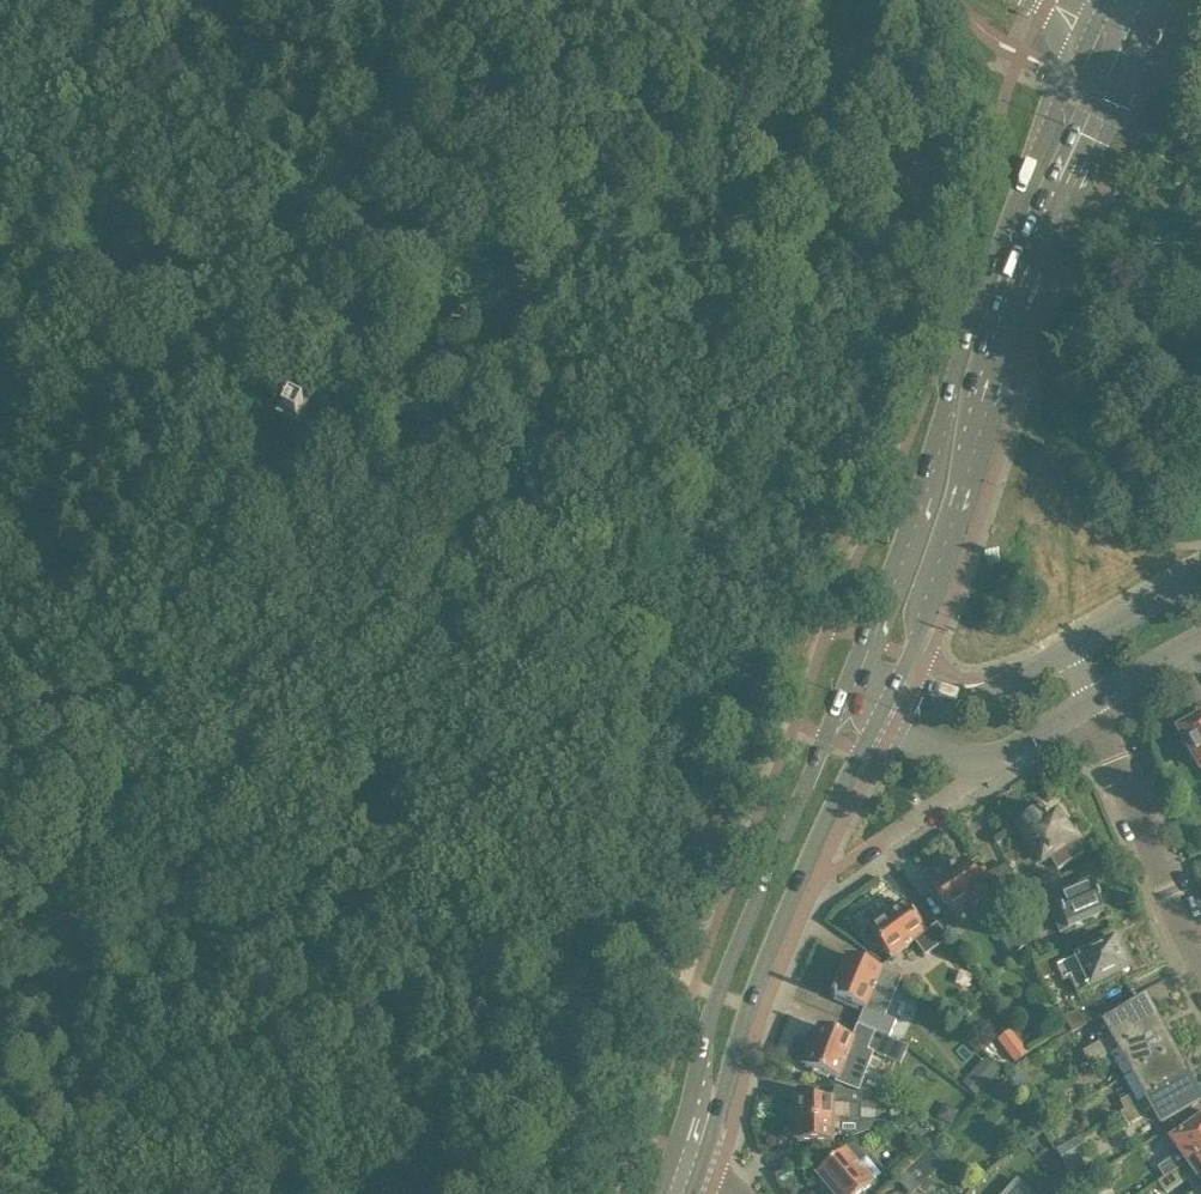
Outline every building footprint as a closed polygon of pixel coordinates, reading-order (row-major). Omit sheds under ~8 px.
[(311,424),(289,412),(277,436),(299,447),(311,424)] [(1200,771),(1200,715),(1194,719),(1194,723),(1178,731),(1200,771)] [(1041,812),(1018,827),(1041,862),(1049,857),(1058,871),(1084,853),(1057,813),(1046,820),(1041,812)] [(981,865),(972,871),(966,862),(949,873),(943,864),(925,876),(951,915),(969,903),(973,909),(990,898),(981,884),(989,878),(987,875),(988,874),(981,865)] [(989,878),(1003,904),(1023,895),(1007,864),(988,874),(987,875),(989,878)] [(1039,904),(1046,901),(1059,934),(1106,914),(1093,882),(1069,892),(1063,878),(1023,895),(1003,904),(1005,908),(1024,899),(1028,909),(1039,905),(1039,904)] [(1002,904),(993,908),(1001,925),(1010,920),(1002,904)] [(904,905),(869,930),(872,934),(870,938),(875,946),(879,944),(890,960),(915,942),(925,956),(949,939),(937,923),(925,933),(904,905)] [(1070,977),(1078,995),(1071,999),(1077,1011),(1064,1017),(1072,1032),(1133,998),(1123,975),(1129,972),(1115,940),(1057,967),(1063,980),(1070,977)] [(835,991),(831,999),(848,1007),(849,1004),(864,1010),(873,989),(895,999),(908,983),(885,965),(881,970),(850,957),(840,978),(834,978),(830,987),(835,991)] [(1043,979),(1054,974),(1048,961),(1037,966),(1043,979)] [(1098,1060),(1119,1049),(1119,1048),(1159,1026),(1145,1001),(1105,1023),(1112,1036),(1083,1052),(1090,1065),(1098,1060)] [(1173,1051),(1159,1026),(1119,1048),(1119,1049),(1098,1060),(1103,1069),(1125,1058),(1133,1073),(1173,1051)] [(805,1068),(837,1081),(836,1084),(858,1092),(865,1073),(843,1065),(853,1040),(820,1027),(819,1031),(813,1031),(812,1032),(809,1035),(809,1037),(808,1040),(810,1043),(813,1046),(812,1049),(808,1049),(805,1050),(803,1053),(801,1056),(802,1059),(803,1062),(806,1064),(805,1068)] [(908,1047),(873,1031),(867,1045),(902,1061),(908,1047)] [(1011,1032),(1008,1034),(993,1045),(1011,1068),(1028,1055),(1011,1032)] [(1147,1098),(1187,1076),(1173,1051),(1133,1073),(1124,1079),(1132,1094),(1120,1101),(1125,1110),(1138,1103),(1147,1098)] [(1007,1075),(1025,1102),(1038,1094),(1018,1063),(1007,1075)] [(985,1083),(973,1072),(962,1084),(974,1095),(985,1083)] [(1131,1122),(1153,1110),(1161,1124),(1200,1102),(1200,1099),(1200,1073),(1189,1079),(1187,1076),(1147,1098),(1138,1103),(1125,1110),(1131,1122)] [(797,1122),(851,1122),(850,1106),(861,1106),(863,1094),(834,1087),(831,1100),(797,1100),(797,1102),(791,1102),(791,1120),(797,1120),(797,1122)] [(998,1087),(988,1096),(1000,1110),(1010,1100),(998,1087)] [(1051,1115),(1038,1094),(1025,1102),(1038,1123),(1051,1115)] [(940,1110),(936,1118),(951,1125),(958,1112),(948,1106),(940,1110)] [(1200,1153),(1200,1118),(1171,1139),(1181,1154),(1172,1160),(1159,1168),(1165,1178),(1200,1153)] [(873,1122),(851,1122),(797,1122),(797,1143),(833,1143),(833,1137),(841,1137),(841,1136),(853,1135),(853,1130),(873,1130),(873,1122)] [(1080,1135),(1055,1149),(1064,1165),(1089,1151),(1080,1135)] [(870,1153),(866,1156),(855,1144),(817,1176),(820,1179),(818,1182),(817,1184),(817,1187),(818,1190),(821,1192),(824,1192),(827,1192),(830,1191),(833,1193),(832,1193),(862,1193),(887,1173),(870,1153)] [(917,1160),(897,1180),(909,1193),(913,1193),(945,1164),(931,1148),(917,1160)] [(897,1180),(917,1160),(908,1150),(886,1169),(897,1180)] [(1165,1178),(1158,1182),(1166,1193),(1179,1186),(1186,1181),(1184,1179),(1194,1173),(1200,1184),(1200,1153),(1165,1178)] [(1017,1179),(1003,1193),(1033,1193),(1017,1179)] [(1060,1180),(1049,1193),(1072,1193),(1074,1192),(1060,1180)]
